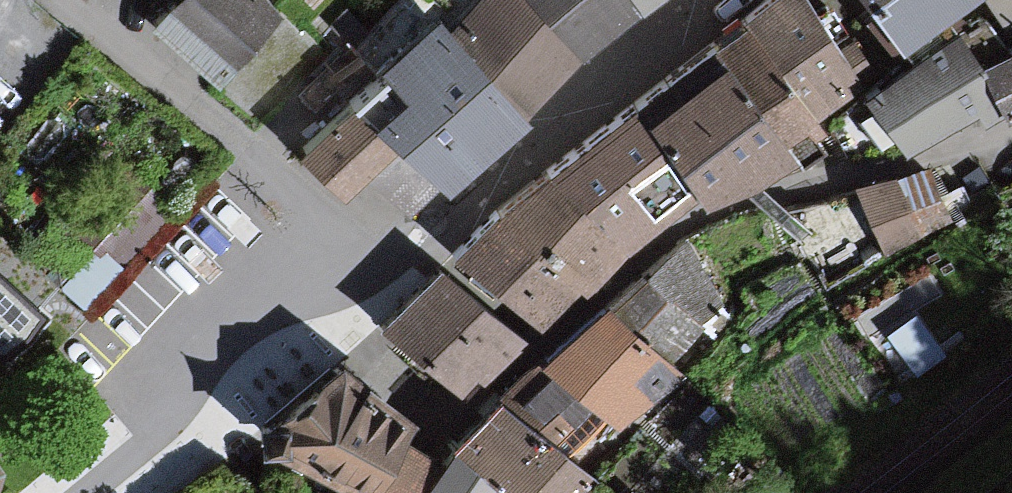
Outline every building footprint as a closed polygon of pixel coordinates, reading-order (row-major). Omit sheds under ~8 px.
[(172,14),(186,0),(156,0),(172,14)] [(261,0),(186,0),(172,14),(158,28),(221,85),(278,19),(261,0)] [(451,31),(519,112),(529,104),(582,54),(534,0),(478,0),(451,31)] [(582,54),(610,34),(636,14),(625,0),(534,0),(582,54)] [(636,14),(653,0),(625,0),(636,14)] [(786,69),(816,118),(852,91),(848,85),(855,80),(852,76),(868,65),(850,42),(837,51),(822,29),(802,0),(769,0),(747,17),(750,20),(786,69)] [(972,0),(865,0),(900,53),(972,0)] [(1007,29),(1011,26),(1011,0),(988,0),(1007,29)] [(438,16),(351,106),(394,147),(438,183),(444,187),(471,164),(525,118),(519,112),(451,31),(438,16)] [(806,140),(823,130),(816,118),(786,69),(750,20),(721,40),(713,46),(781,146),(802,130),(806,140)] [(971,30),(962,40),(981,68),(1011,54),(984,21),(971,30)] [(975,116),(982,127),(1002,117),(981,68),(962,40),(915,70),(869,99),(906,152),(936,136),(975,116)] [(630,106),(666,156),(693,198),(700,207),(723,196),(750,183),(793,163),(781,146),(713,46),(712,43),(674,73),(630,106)] [(1011,54),(981,68),(1002,117),(1005,122),(1011,119),(1011,53),(1011,54)] [(302,157),(342,194),(368,171),(394,147),(351,106),(302,157)] [(619,115),(574,149),(548,172),(619,250),(693,198),(666,156),(630,106),(619,115)] [(409,212),(438,183),(394,147),(368,171),(409,212)] [(541,178),(497,216),(576,290),(619,250),(548,172),(541,178)] [(170,214),(128,174),(75,229),(86,239),(118,269),(170,214)] [(888,250),(948,219),(926,174),(860,193),(888,250)] [(779,213),(820,278),(888,250),(860,193),(836,199),(779,213)] [(460,256),(540,329),(576,290),(497,216),(460,256)] [(86,239),(51,276),(82,306),(118,269),(86,239)] [(685,240),(608,304),(667,363),(720,306),(685,240)] [(440,270),(387,327),(421,358),(466,399),(503,360),(519,342),(440,270)] [(10,359),(48,317),(37,307),(34,310),(0,280),(0,351),(10,359)] [(931,300),(882,336),(915,381),(964,345),(931,300)] [(678,374),(667,363),(608,304),(553,355),(543,366),(602,422),(617,437),(678,374)] [(566,459),(602,422),(543,366),(536,359),(500,396),(566,459)] [(339,364),(335,369),(300,409),(275,438),(270,444),(291,456),(322,474),(354,492),(371,492),(403,438),(408,429),(414,420),(339,364)] [(566,459),(500,396),(450,448),(494,487),(500,492),(590,492),(595,488),(566,459)] [(441,461),(403,438),(371,492),(422,492),(441,461)] [(450,448),(441,461),(422,492),(490,492),(494,487),(450,448)]
